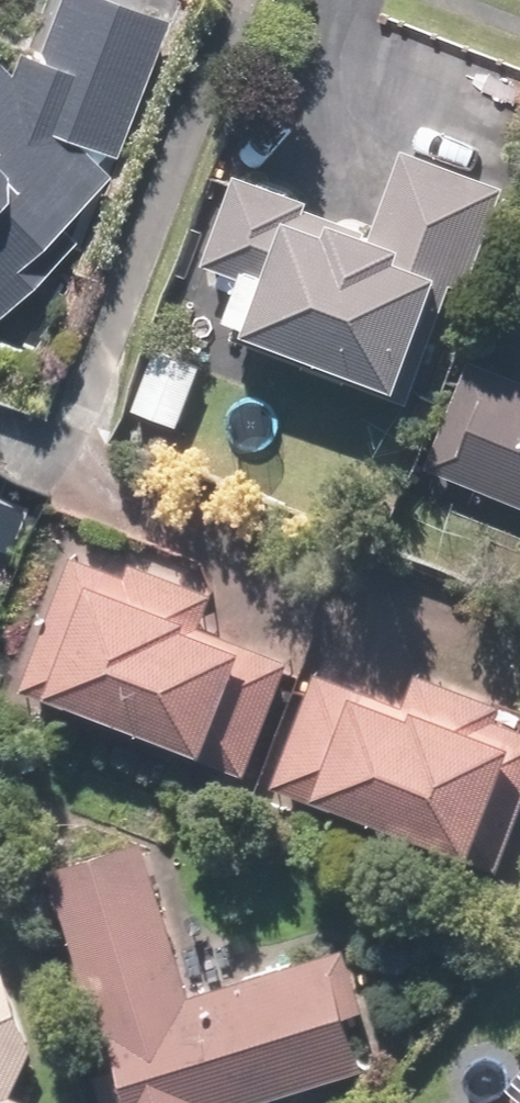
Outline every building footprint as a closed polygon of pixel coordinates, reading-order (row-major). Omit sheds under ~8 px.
[(172,11),(144,0),(61,0),(27,66),(0,52),(0,324),(63,266),(45,249),(121,161),(172,11)] [(255,164),(221,258),(260,272),(245,314),(425,379),(460,282),(482,289),(519,184),(519,179),(417,142),(392,211),(255,164)] [(213,360),(167,343),(143,406),(190,423),(213,360)] [(484,355),(441,462),(519,494),(519,369),(484,355)] [(140,570),(85,549),(34,682),(107,711),(113,698),(230,743),(270,641),(212,618),(226,582),(147,551),(140,570)] [(8,556),(0,552),(0,576),(8,556)] [(327,670),(285,781),(368,812),(373,798),(494,844),(519,776),(519,728),(494,718),(502,696),(431,669),(421,694),(331,660),(327,670)] [(69,857),(124,1039),(100,1046),(117,1102),(253,1102),(380,1064),(346,951),(208,992),(159,830),(69,857)] [(26,1093),(47,1048),(29,978),(0,965),(0,1102),(46,1102),(26,1093)]
